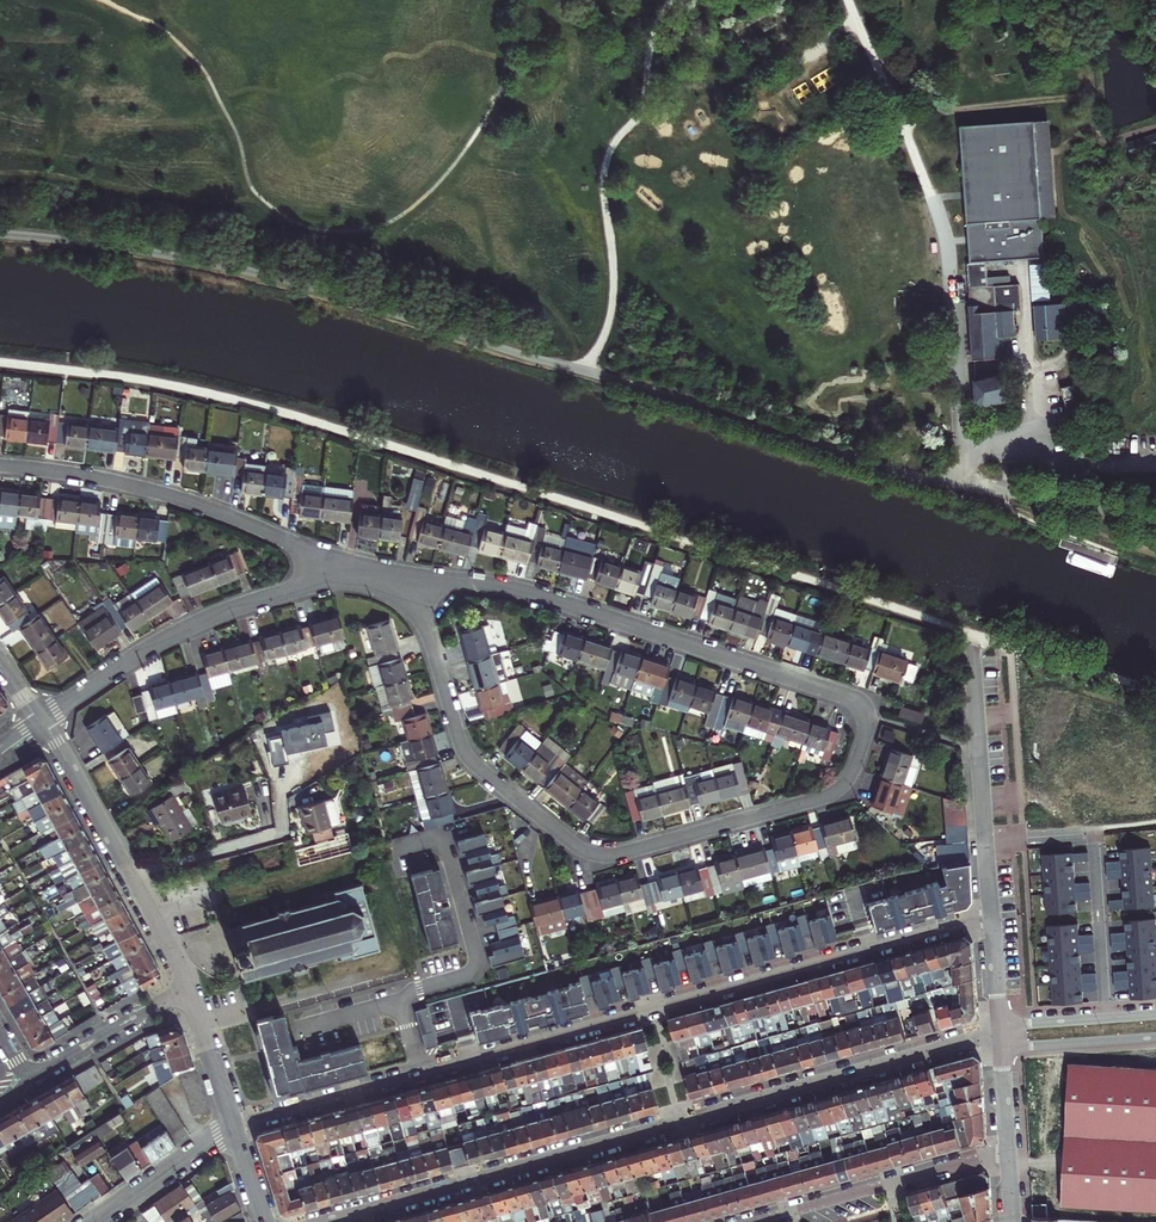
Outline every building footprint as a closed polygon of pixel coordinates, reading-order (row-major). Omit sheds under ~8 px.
[(832,66),(811,79),(820,94),(841,81),(832,66)] [(806,82),(793,90),(802,105),(816,97),(806,82)] [(1032,121),(1040,218),(1055,217),(1046,120),(1032,121)] [(979,409),(1009,401),(1003,373),(1001,355),(1000,335),(1015,334),(1013,310),(1020,309),(1017,283),(986,285),(984,262),(1044,257),(1040,218),(1032,121),(958,127),(963,188),(969,263),(967,263),(975,360),(991,359),(991,366),(995,366),(996,377),(977,382),(979,409)] [(1071,306),(1035,308),(1036,342),(1073,340),(1071,306)] [(917,338),(918,357),(932,357),(931,338),(917,338)] [(28,442),(31,419),(10,417),(11,411),(2,410),(1,416),(0,426),(0,436),(7,437),(6,439),(28,442)] [(11,411),(10,417),(31,419),(31,413),(11,411)] [(31,413),(31,419),(51,422),(52,414),(32,412),(31,413)] [(51,422),(31,419),(28,442),(48,444),(48,442),(58,443),(60,423),(61,416),(52,414),(51,422)] [(91,420),(90,426),(120,430),(120,423),(91,420)] [(120,423),(120,430),(117,450),(126,451),(125,453),(147,456),(150,434),(151,427),(151,425),(121,421),(120,423)] [(66,446),(88,449),(90,426),(60,423),(58,443),(66,444),(66,446)] [(120,430),(90,426),(88,449),(117,452),(117,450),(120,430)] [(151,427),(150,434),(147,456),(175,460),(178,439),(178,437),(179,430),(151,427)] [(178,438),(178,439),(175,460),(184,461),(183,469),(204,472),(206,449),(197,448),(198,440),(178,438)] [(207,443),(206,449),(236,452),(237,447),(207,443)] [(236,452),(206,449),(204,472),(233,476),(235,457),(236,452)] [(240,492),(260,495),(263,471),(264,465),(243,463),(243,458),(235,457),(233,476),(242,477),(240,492)] [(291,498),(294,475),(294,468),(264,465),(263,471),(260,495),(291,498)] [(418,511),(423,471),(413,470),(408,509),(418,511)] [(302,476),(294,475),(291,498),(289,513),(297,514),(297,516),(318,519),(322,487),(301,484),(302,476)] [(348,522),(351,491),(322,487),(318,519),(348,522)] [(18,492),(0,490),(0,524),(15,526),(16,513),(18,492)] [(16,513),(37,516),(35,528),(45,530),(46,518),(48,497),(39,496),(39,495),(18,492),(16,513)] [(55,519),(76,522),(78,499),(57,497),(57,498),(48,497),(46,518),(55,519)] [(75,530),(107,534),(109,513),(100,512),(101,502),(78,499),(76,522),(75,530)] [(134,546),(135,537),(139,514),(119,512),(119,514),(109,513),(107,534),(106,542),(134,546)] [(16,513),(15,526),(35,528),(37,516),(16,513)] [(355,535),(377,537),(379,516),(357,513),(355,535)] [(135,537),(167,541),(169,520),(160,519),(160,517),(139,514),(135,537)] [(474,550),(494,555),(500,532),(480,527),(482,517),(474,515),(471,527),(466,546),(474,548),(474,550)] [(399,518),(379,516),(377,537),(396,540),(399,518)] [(414,542),(434,548),(440,526),(410,518),(406,539),(415,541),(414,542)] [(55,519),(54,527),(75,530),(76,522),(55,519)] [(441,519),(440,526),(434,548),(463,555),(466,546),(471,527),(441,519)] [(522,531),(501,526),(500,532),(494,555),(523,562),(524,560),(531,533),(533,527),(524,524),(522,531)] [(532,565),(551,570),(558,547),(539,542),(541,532),(542,529),(533,527),(524,560),(533,563),(532,565)] [(541,532),(539,542),(558,547),(560,537),(541,532)] [(572,573),(582,576),(589,555),(558,547),(551,570),(572,575),(572,573)] [(243,553),(214,564),(222,585),(241,578),(240,576),(250,572),(243,553)] [(590,581),(610,587),(617,565),(589,555),(582,576),(590,579),(590,581)] [(617,565),(610,587),(627,593),(628,591),(639,595),(645,574),(647,569),(649,563),(639,560),(636,571),(617,565)] [(645,574),(639,595),(647,597),(644,605),(664,611),(672,588),(675,578),(655,572),(657,566),(649,563),(647,569),(645,574)] [(187,577),(175,582),(183,598),(192,595),(192,597),(222,585),(214,564),(186,575),(187,577)] [(16,594),(4,576),(0,579),(0,605),(16,594)] [(134,592),(138,599),(151,618),(175,602),(158,577),(134,592)] [(701,598),(672,588),(664,611),(684,618),(684,616),(694,619),(701,598)] [(703,590),(701,598),(694,619),(701,621),(700,623),(722,630),(732,599),(703,590)] [(133,630),(151,618),(138,599),(134,592),(115,605),(110,597),(102,602),(106,608),(121,630),(130,625),(133,630)] [(16,594),(0,605),(0,611),(9,624),(28,612),(16,594)] [(733,597),(733,598),(732,599),(722,630),(740,636),(740,635),(741,632),(752,635),(753,631),(761,605),(764,597),(755,594),(752,603),(733,597)] [(788,614),(761,605),(753,631),(760,634),(759,636),(779,643),(788,614)] [(81,625),(97,649),(122,632),(121,630),(106,608),(81,624),(81,625)] [(58,640),(41,614),(22,627),(39,653),(58,640)] [(816,624),(788,614),(779,643),(797,649),(797,646),(808,650),(816,624)] [(309,624),(314,644),(344,636),(338,615),(309,622),(309,624)] [(371,623),(378,652),(399,647),(401,647),(393,617),(371,623)] [(807,652),(835,661),(842,640),(823,633),(826,624),(817,621),(816,624),(808,650),(807,652)] [(281,630),(287,652),(314,644),(309,624),(301,626),(301,625),(281,630)] [(483,627),(491,655),(497,654),(490,626),(483,627)] [(461,633),(469,661),(470,661),(491,655),(483,627),(461,633)] [(252,640),(258,660),(287,652),(281,630),(261,636),(261,638),(252,640)] [(548,651),(579,661),(586,640),(565,633),(565,635),(554,632),(552,638),(548,651)] [(853,665),(865,668),(871,649),(875,637),(866,634),(862,646),(842,640),(835,661),(852,667),(853,665)] [(759,636),(758,639),(778,646),(779,643),(759,636)] [(258,660),(252,640),(252,638),(224,646),(229,668),(258,660)] [(71,659),(58,640),(39,653),(51,671),(71,659)] [(606,670),(613,650),(614,648),(586,640),(579,661),(606,670)] [(229,668),(224,646),(202,652),(207,669),(199,672),(204,693),(213,690),(209,674),(229,668)] [(370,655),(378,684),(409,676),(403,655),(401,655),(399,647),(378,652),(370,655)] [(898,659),(871,649),(865,668),(864,671),(891,680),(892,676),(902,680),(907,664),(897,661),(898,659)] [(606,670),(636,680),(643,658),(622,651),(621,653),(613,650),(606,670)] [(471,670),(477,690),(506,681),(500,662),(493,664),(491,655),(470,661),(472,670),(471,670)] [(662,697),(664,689),(668,677),(671,667),(643,658),(636,680),(633,688),(662,697)] [(204,693),(199,672),(198,670),(169,678),(175,701),(204,693)] [(409,676),(378,684),(385,714),(394,711),(415,705),(412,694),(414,694),(409,676)] [(662,697),(691,706),(697,685),(675,678),(674,680),(668,677),(664,689),(662,697)] [(175,701),(169,678),(149,684),(150,686),(141,688),(142,693),(146,708),(147,709),(149,717),(177,709),(175,701)] [(506,681),(477,690),(482,709),(484,709),(487,718),(514,711),(506,681)] [(691,706),(718,715),(724,696),(714,692),(714,691),(697,685),(691,706)] [(146,708),(142,693),(132,696),(136,711),(146,708)] [(718,715),(745,724),(752,703),(731,696),(731,698),(724,696),(718,715)] [(745,724),(775,734),(781,714),(782,712),(752,703),(745,724)] [(407,738),(429,732),(423,713),(418,715),(415,705),(394,711),(397,721),(402,719),(407,738)] [(919,712),(902,707),(899,717),(921,724),(921,723),(916,721),(919,712)] [(104,750),(125,737),(107,710),(88,723),(104,750)] [(783,737),(803,743),(810,722),(782,712),(781,714),(775,734),(771,745),(780,748),(783,737)] [(924,714),(919,712),(916,721),(921,723),(924,714)] [(831,729),(810,722),(803,743),(801,749),(807,751),(823,756),(821,760),(830,763),(839,734),(830,731),(831,729)] [(279,783),(297,777),(280,726),(256,734),(262,752),(268,750),(279,783)] [(522,773),(537,754),(521,742),(528,733),(520,727),(500,752),(508,757),(506,760),(522,773)] [(405,770),(435,762),(432,752),(435,752),(429,732),(407,738),(397,741),(405,770)] [(111,757),(122,774),(140,762),(129,744),(111,757)] [(537,754),(522,773),(539,786),(541,784),(547,789),(560,773),(553,767),(559,759),(543,746),(537,754)] [(887,756),(880,774),(903,782),(913,785),(919,768),(909,765),(913,754),(893,748),(890,757),(887,756)] [(801,749),(798,761),(803,763),(807,751),(801,749)] [(922,757),(913,754),(909,765),(919,768),(922,757)] [(735,768),(716,774),(723,796),(752,787),(751,785),(745,765),(743,757),(733,760),(735,768)] [(8,774),(15,786),(49,768),(45,761),(37,759),(8,774)] [(733,760),(714,766),(716,774),(735,768),(733,760)] [(413,799),(445,790),(437,761),(435,762),(405,770),(413,799)] [(140,762),(122,774),(133,792),(151,779),(140,762)] [(547,789),(546,791),(569,810),(583,791),(588,785),(565,766),(560,773),(547,789)] [(49,768),(15,786),(21,797),(55,779),(49,768)] [(688,782),(694,803),(702,800),(702,802),(723,796),(716,774),(697,779),(694,768),(685,770),(688,782)] [(903,782),(880,774),(870,803),(893,811),(903,782)] [(61,790),(55,779),(21,797),(27,809),(61,790)] [(658,781),(628,789),(637,818),(646,816),(646,818),(666,812),(661,790),(658,781)] [(661,790),(666,812),(695,804),(694,803),(688,782),(661,790)] [(245,785),(213,793),(220,818),(251,810),(245,785)] [(583,791),(599,804),(604,798),(588,785),(583,791)] [(68,802),(61,790),(27,809),(34,820),(46,813),(68,802)] [(422,829),(452,821),(448,810),(451,810),(445,790),(413,799),(422,829)] [(583,791),(569,810),(585,823),(587,821),(594,827),(607,810),(599,804),(583,791)] [(172,794),(146,809),(155,825),(159,823),(169,839),(192,827),(172,794)] [(968,861),(964,802),(943,795),(945,840),(904,848),(925,869),(940,866),(968,861)] [(322,797),(298,804),(305,830),(330,823),(322,797)] [(74,813),(68,802),(46,813),(49,819),(37,827),(40,832),(74,813)] [(1042,809),(1024,810),(1025,825),(1043,823),(1042,809)] [(46,844),(80,825),(74,813),(40,832),(46,844)] [(846,818),(819,826),(819,827),(825,847),(852,839),(846,818)] [(53,855),(86,836),(80,825),(46,844),(53,855)] [(796,855),(825,847),(819,827),(808,830),(807,828),(790,834),(796,855)] [(488,854),(483,834),(455,842),(458,853),(464,852),(467,862),(476,860),(479,869),(464,873),(467,884),(472,883),(475,893),(484,891),(487,900),(472,904),(475,915),(480,913),(483,924),(492,922),(498,941),(488,944),(491,955),(485,956),(489,968),(524,958),(512,914),(505,916),(500,896),(507,895),(504,883),(497,885),(491,865),(499,864),(496,852),(488,854)] [(799,866),(796,855),(790,834),(769,839),(771,850),(764,852),(769,872),(770,874),(799,866)] [(92,847),(86,836),(53,855),(59,866),(92,847)] [(288,866),(298,864),(294,848),(291,836),(281,839),(288,866)] [(853,846),(852,839),(825,847),(827,854),(853,846)] [(38,848),(45,860),(53,855),(46,844),(38,848)] [(67,877),(99,859),(92,847),(59,866),(50,871),(57,883),(65,878),(67,877)] [(1150,847),(1119,849),(1124,908),(1154,906),(1153,885),(1151,865),(1150,847)] [(763,850),(734,858),(740,880),(769,872),(764,852),(763,850)] [(1071,852),(1040,855),(1042,874),(1043,894),(1045,914),(1076,912),(1071,852)] [(714,866),(706,868),(712,889),(740,880),(734,858),(713,864),(714,866)] [(105,871),(99,859),(67,877),(74,889),(105,871)] [(876,923),(878,931),(904,924),(904,922),(911,920),(912,922),(965,907),(970,900),(968,861),(940,866),(945,883),(937,885),(936,882),(925,885),(925,887),(904,893),(904,894),(897,896),(896,895),(867,903),(872,924),(876,923)] [(456,939),(437,866),(409,873),(427,947),(456,939)] [(695,869),(677,874),(683,897),(712,889),(706,868),(696,872),(695,869)] [(105,871),(74,889),(71,890),(77,901),(111,883),(105,871)] [(683,897),(677,874),(656,880),(656,882),(649,884),(655,905),(683,897)] [(635,876),(617,881),(624,904),(643,898),(646,907),(655,905),(649,884),(639,886),(635,876)] [(624,904),(617,881),(596,887),(597,889),(589,891),(594,912),(624,904)] [(83,913),(118,894),(111,883),(77,901),(83,913)] [(271,973),(280,970),(280,972),(282,971),(282,970),(292,967),(292,968),(291,969),(291,970),(293,970),(294,974),(308,970),(307,968),(316,965),(315,962),(318,961),(318,960),(327,957),(327,959),(329,958),(329,956),(339,954),(339,956),(341,955),(342,960),(379,949),(361,884),(324,895),(325,899),(324,899),(324,902),(315,904),(315,902),(313,903),(313,905),(304,907),(303,905),(301,906),(302,908),(292,911),(291,910),(293,909),(293,908),(291,908),(290,907),(288,907),(289,909),(279,912),(279,910),(276,910),(277,912),(275,912),(276,914),(277,913),(277,914),(268,917),(268,915),(266,916),(266,918),(257,920),(256,919),(254,919),(255,921),(245,924),(244,922),(242,922),(243,924),(231,927),(231,926),(229,926),(229,928),(228,928),(228,930),(230,930),(233,941),(231,941),(232,943),(233,943),(239,965),(238,966),(239,967),(240,967),(243,978),(241,978),(242,980),(243,980),(244,980),(244,982),(246,981),(246,980),(257,977),(257,978),(260,977),(259,976),(269,973),(270,975),(272,974),(271,973)] [(71,890),(60,896),(67,907),(77,901),(71,890)] [(578,892),(559,897),(566,920),(594,912),(589,891),(578,894),(578,892)] [(842,892),(826,893),(826,901),(843,901),(842,892)] [(90,924),(124,906),(118,894),(83,913),(90,924)] [(559,897),(530,905),(539,938),(548,935),(545,926),(566,920),(559,897)] [(130,917),(124,906),(90,924),(96,936),(109,929),(130,917)] [(579,981),(584,997),(594,994),(598,1009),(608,1006),(607,1001),(618,998),(615,988),(625,986),(629,1000),(639,997),(638,992),(649,989),(646,980),(656,977),(660,991),(670,989),(669,984),(680,981),(677,971),(687,969),(691,983),(701,980),(700,975),(711,972),(708,963),(718,960),(722,974),(733,971),(731,966),(742,963),(740,954),(749,951),(753,966),(764,963),(762,958),(773,955),(771,945),(780,943),(784,957),(795,954),(793,949),(804,946),(802,937),(811,934),(815,948),(826,945),(824,941),(835,938),(829,915),(808,921),(806,914),(796,917),(797,924),(777,929),(775,922),(765,925),(767,932),(746,938),(745,931),(734,934),(736,941),(715,947),(714,939),(703,942),(705,950),(684,955),(682,948),(671,951),(673,958),(653,964),(651,957),(640,960),(642,967),(622,973),(620,965),(609,969),(611,976),(591,981),(589,974),(578,977),(579,981)] [(137,929),(130,917),(109,929),(112,935),(99,942),(102,947),(137,929)] [(1124,920),(1130,998),(1155,996),(1155,929),(1155,918),(1124,920)] [(568,929),(566,920),(545,926),(548,935),(568,929)] [(1077,923),(1046,926),(1047,945),(1049,964),(1050,983),(1052,1004),(1083,1002),(1077,923)] [(14,939),(31,929),(29,924),(9,935),(5,929),(0,932),(0,947),(14,939)] [(121,952),(143,941),(137,929),(102,947),(109,959),(111,958),(121,952)] [(954,963),(953,963),(953,967),(974,962),(973,943),(966,937),(965,937),(948,942),(954,963)] [(20,951),(14,939),(0,947),(0,963),(20,951)] [(149,953),(143,941),(121,952),(111,958),(118,969),(149,953)] [(948,942),(937,945),(943,966),(944,966),(946,975),(951,973),(950,964),(953,963),(954,963),(948,942)] [(937,945),(926,948),(933,969),(943,966),(937,945)] [(926,948),(915,951),(921,972),(933,969),(926,948)] [(0,963),(0,978),(27,962),(20,951),(0,963)] [(915,951),(904,954),(911,976),(921,972),(915,951)] [(149,953),(115,971),(121,982),(155,964),(149,953)] [(894,957),(894,958),(906,998),(912,997),(916,995),(911,976),(904,954),(894,957)] [(894,958),(877,962),(884,983),(885,983),(887,991),(891,1002),(895,1001),(902,999),(914,1037),(922,1035),(915,1009),(913,1002),(912,997),(906,998),(894,958)] [(27,962),(0,978),(0,992),(33,973),(27,962)] [(877,962),(862,966),(869,987),(872,996),(887,991),(885,983),(884,983),(877,962)] [(946,987),(952,985),(975,979),(974,962),(953,967),(954,979),(942,982),(941,976),(938,977),(939,983),(936,984),(937,989),(943,988),(946,987)] [(159,971),(155,964),(121,982),(128,994),(157,980),(159,971)] [(869,987),(862,966),(847,971),(853,992),(859,990),(865,1010),(870,1008),(875,1007),(872,996),(869,987)] [(838,996),(853,992),(847,971),(831,975),(838,996)] [(7,1004),(40,985),(33,973),(0,992),(7,1004)] [(831,975),(820,978),(827,999),(832,997),(833,1002),(836,1013),(831,1014),(832,1019),(843,1015),(838,996),(831,975)] [(820,978),(810,981),(816,1002),(827,999),(820,978)] [(961,991),(962,992),(976,991),(975,979),(952,985),(954,993),(961,991)] [(555,1021),(588,1012),(584,997),(579,981),(568,984),(568,986),(547,992),(547,993),(531,998),(530,996),(509,1002),(510,1004),(502,1006),(502,1004),(480,1010),(480,1009),(468,1012),(475,1034),(479,1033),(481,1041),(510,1033),(509,1032),(517,1030),(517,1031),(547,1023),(547,1022),(554,1019),(555,1021)] [(816,1002),(810,981),(799,984),(805,1005),(816,1002)] [(799,984),(789,987),(795,1008),(805,1005),(799,984)] [(13,1015),(34,1003),(44,997),(46,996),(43,990),(40,985),(7,1004),(13,1015)] [(789,987),(778,989),(784,1011),(795,1008),(789,987)] [(933,991),(935,997),(945,994),(944,990),(943,988),(937,989),(933,991)] [(778,989),(767,992),(773,1014),(775,1022),(781,1020),(785,1032),(790,1031),(786,1019),(784,1011),(778,989)] [(94,990),(89,993),(92,998),(97,996),(94,990)] [(964,1004),(963,1004),(968,1022),(972,1021),(977,1013),(976,991),(962,992),(964,1004)] [(767,992),(756,995),(762,1017),(773,1014),(767,992)] [(936,1031),(930,1009),(925,993),(916,995),(912,997),(913,1002),(918,1001),(920,1008),(915,1009),(922,1035),(936,1031)] [(768,1037),(762,1017),(756,995),(745,998),(752,1020),(754,1029),(758,1028),(761,1039),(768,1037)] [(20,1027),(51,1009),(53,1008),(46,996),(44,997),(34,1003),(13,1015),(20,1027)] [(745,998),(734,1002),(741,1023),(752,1020),(745,998)] [(741,1023),(734,1002),(724,1004),(730,1026),(731,1031),(733,1039),(735,1046),(745,1044),(746,1043),(745,1039),(742,1028),(741,1023)] [(957,1025),(951,1007),(950,1003),(946,1004),(937,1007),(943,1029),(957,1025)] [(724,1004),(713,1007),(719,1029),(730,1026),(724,1004)] [(957,1025),(968,1022),(963,1004),(951,1007),(957,1025)] [(426,1007),(414,1011),(426,1049),(438,1045),(426,1007)] [(713,1007),(702,1011),(708,1032),(719,1029),(713,1007)] [(937,1007),(930,1009),(936,1031),(943,1029),(937,1007)] [(880,1046),(872,1017),(865,1020),(866,1014),(871,1013),(870,1008),(865,1010),(860,1011),(857,1012),(858,1016),(860,1021),(868,1050),(880,1046)] [(58,1020),(51,1009),(20,1027),(26,1039),(58,1020)] [(906,1039),(898,1010),(885,1014),(893,1043),(906,1039)] [(693,1037),(708,1032),(702,1011),(687,1015),(693,1037)] [(286,1012),(257,1020),(259,1030),(261,1030),(264,1042),(263,1043),(276,1091),(289,1088),(290,1092),(304,1088),(304,1090),(368,1072),(360,1044),(332,1052),(331,1049),(322,1052),(322,1055),(300,1061),(298,1055),(302,1054),(299,1045),(295,1046),(286,1012)] [(893,1043),(885,1014),(872,1017),(880,1046),(893,1043)] [(678,1041),(693,1037),(687,1015),(671,1019),(678,1041)] [(63,1025),(59,1019),(26,1039),(30,1045),(39,1047),(54,1038),(50,1032),(63,1025)] [(844,1057),(835,1028),(834,1023),(832,1019),(829,1020),(831,1029),(822,1032),(831,1061),(844,1057)] [(868,1050),(860,1021),(848,1024),(856,1053),(868,1050)] [(856,1053),(848,1024),(835,1028),(844,1057),(856,1053)] [(146,1035),(151,1049),(163,1045),(185,1038),(182,1030),(174,1026),(146,1035)] [(806,1037),(798,1039),(806,1068),(818,1064),(809,1035),(808,1030),(807,1026),(804,1027),(801,1028),(797,1029),(795,1029),(796,1034),(805,1031),(806,1037)] [(634,1053),(645,1050),(639,1028),(628,1031),(634,1053)] [(783,1037),(785,1043),(793,1071),(806,1068),(798,1039),(796,1034),(795,1029),(790,1031),(785,1032),(782,1033),(783,1037)] [(628,1031),(617,1034),(623,1055),(629,1076),(633,1075),(635,1075),(633,1067),(638,1066),(634,1053),(628,1031)] [(822,1032),(809,1035),(818,1064),(831,1061),(822,1032)] [(617,1034),(606,1037),(612,1058),(623,1055),(617,1034)] [(606,1037),(595,1040),(601,1061),(612,1058),(606,1037)] [(189,1050),(185,1038),(163,1045),(151,1049),(149,1049),(153,1062),(189,1050)] [(595,1040),(585,1043),(591,1064),(596,1086),(607,1083),(601,1061),(595,1040)] [(591,1064),(585,1043),(575,1046),(581,1067),(591,1064)] [(711,1043),(696,1047),(699,1056),(708,1054),(712,1053),(711,1047),(712,1047),(711,1043)] [(785,1043),(773,1046),(781,1075),(793,1071),(785,1043)] [(575,1046),(563,1049),(569,1070),(581,1067),(575,1046)] [(773,1046),(760,1050),(769,1078),(781,1075),(773,1046)] [(699,1056),(696,1047),(686,1050),(689,1059),(695,1057),(699,1056)] [(720,1051),(721,1055),(734,1052),(732,1047),(720,1051)] [(569,1070),(563,1049),(553,1052),(559,1073),(569,1070)] [(193,1064),(189,1050),(153,1062),(161,1085),(174,1077),(172,1071),(193,1064)] [(760,1050),(747,1053),(756,1082),(769,1078),(760,1050)] [(559,1073),(553,1052),(542,1055),(554,1097),(556,1096),(557,1096),(564,1094),(559,1073)] [(747,1053),(735,1057),(743,1085),(756,1082),(747,1053)] [(709,1058),(708,1054),(699,1056),(695,1057),(696,1062),(709,1058)] [(542,1055),(532,1058),(543,1100),(545,1100),(554,1097),(542,1055)] [(682,1061),(684,1066),(696,1062),(695,1057),(689,1059),(683,1061),(682,1061)] [(743,1085),(735,1057),(723,1060),(731,1089),(743,1085)] [(931,1069),(934,1082),(953,1077),(953,1079),(964,1077),(962,1081),(963,1085),(982,1080),(981,1061),(975,1057),(931,1069)] [(532,1058),(521,1061),(530,1094),(531,1093),(532,1096),(531,1097),(532,1103),(543,1100),(532,1058)] [(731,1089),(723,1060),(710,1063),(719,1092),(731,1089)] [(521,1061),(510,1064),(516,1085),(521,1084),(525,1099),(520,1100),(521,1106),(532,1103),(531,1097),(532,1096),(531,1093),(530,1094),(521,1061)] [(719,1092),(710,1063),(698,1067),(706,1096),(719,1092)] [(1070,1063),(1060,1207),(1155,1213),(1155,1069),(1070,1063)] [(95,1064),(74,1077),(83,1093),(104,1080),(95,1064)] [(510,1064),(500,1067),(508,1098),(509,1101),(515,1100),(511,1087),(516,1085),(510,1064)] [(508,1098),(500,1067),(499,1066),(488,1069),(494,1091),(499,1090),(502,1100),(508,1098)] [(698,1067),(685,1071),(694,1099),(706,1096),(698,1067)] [(198,1076),(195,1068),(180,1073),(183,1082),(198,1076)] [(494,1091),(488,1069),(477,1072),(483,1094),(494,1091)] [(931,1069),(917,1073),(924,1095),(926,1104),(928,1111),(933,1109),(931,1103),(933,1103),(932,1099),(933,1099),(931,1093),(937,1091),(936,1089),(934,1082),(931,1069)] [(477,1072),(466,1075),(473,1097),(478,1118),(482,1117),(489,1115),(488,1112),(483,1094),(477,1072)] [(924,1095),(917,1073),(905,1077),(912,1099),(916,1114),(928,1111),(926,1104),(922,1106),(919,1097),(924,1095)] [(473,1097),(466,1075),(456,1078),(462,1100),(473,1097)] [(200,1085),(198,1076),(183,1082),(186,1091),(200,1085)] [(92,1109),(83,1093),(74,1077),(62,1083),(74,1104),(81,1116),(93,1110),(92,1109)] [(905,1077),(892,1080),(903,1118),(910,1116),(907,1107),(908,1106),(907,1100),(912,1099),(905,1077)] [(456,1078),(445,1081),(454,1111),(455,1114),(460,1112),(457,1102),(462,1100),(456,1078)] [(892,1080),(880,1084),(891,1121),(903,1118),(892,1080)] [(963,1085),(949,1090),(947,1090),(950,1097),(944,1099),(947,1106),(955,1103),(983,1095),(982,1080),(963,1085)] [(445,1081),(429,1086),(439,1122),(443,1121),(442,1118),(446,1117),(445,1113),(454,1111),(445,1081)] [(648,1081),(635,1085),(644,1114),(656,1110),(648,1081)] [(62,1083),(51,1090),(70,1123),(81,1116),(74,1104),(62,1083)] [(891,1121),(880,1084),(868,1087),(879,1125),(883,1124),(887,1123),(891,1121)] [(189,1100),(204,1095),(200,1085),(186,1091),(189,1100)] [(635,1085),(623,1088),(631,1117),(644,1114),(635,1085)] [(439,1122),(429,1086),(416,1089),(428,1130),(440,1126),(439,1122)] [(879,1125),(868,1087),(855,1091),(866,1129),(879,1125)] [(146,1096),(151,1103),(164,1095),(159,1088),(146,1096)] [(623,1088),(611,1092),(619,1120),(631,1117),(623,1088)] [(416,1089),(405,1093),(413,1121),(419,1119),(422,1131),(428,1130),(416,1089)] [(51,1090),(39,1097),(51,1117),(57,1113),(64,1126),(70,1123),(51,1090)] [(855,1091),(843,1094),(854,1132),(866,1129),(855,1091)] [(606,1124),(619,1120),(611,1092),(598,1096),(606,1124)] [(405,1093),(392,1096),(404,1136),(416,1133),(413,1121),(405,1093)] [(854,1132),(843,1094),(831,1098),(842,1135),(854,1132)] [(127,1095),(120,1099),(125,1109),(132,1104),(127,1095)] [(169,1103),(164,1095),(151,1103),(156,1111),(169,1103)] [(207,1104),(204,1095),(189,1100),(192,1109),(207,1104)] [(983,1095),(955,1103),(957,1112),(955,1113),(953,1111),(941,1114),(941,1116),(943,1122),(949,1120),(953,1119),(963,1116),(985,1110),(984,1107),(983,1095)] [(392,1096),(380,1099),(389,1131),(392,1140),(397,1138),(404,1136),(392,1096)] [(598,1096),(585,1099),(593,1128),(606,1124),(598,1096)] [(51,1117),(39,1097),(28,1103),(47,1136),(58,1130),(51,1117)] [(831,1098),(818,1101),(829,1139),(842,1135),(831,1098)] [(380,1099),(368,1103),(377,1134),(389,1131),(380,1099)] [(585,1099),(572,1102),(580,1131),(593,1128),(585,1099)] [(829,1139),(818,1101),(806,1105),(813,1127),(817,1142),(829,1139)] [(572,1102),(560,1106),(568,1135),(580,1131),(572,1102)] [(36,1144),(47,1137),(47,1136),(28,1103),(17,1109),(35,1141),(36,1144)] [(161,1119),(174,1111),(169,1103),(156,1111),(161,1119)] [(368,1103),(355,1106),(367,1147),(380,1143),(377,1134),(368,1103)] [(210,1113),(207,1104),(192,1109),(195,1118),(210,1113)] [(813,1127),(806,1105),(793,1108),(805,1146),(811,1144),(808,1135),(808,1129),(813,1127)] [(355,1106),(343,1109),(352,1141),(358,1139),(359,1145),(354,1146),(355,1151),(367,1147),(355,1106)] [(560,1106),(548,1110),(556,1138),(568,1135),(560,1106)] [(793,1108),(781,1112),(789,1139),(792,1149),(805,1146),(793,1108)] [(35,1141),(17,1109),(5,1116),(23,1147),(35,1141)] [(343,1109),(331,1113),(337,1135),(343,1134),(346,1143),(352,1141),(343,1109)] [(507,1110),(500,1112),(495,1113),(496,1118),(509,1115),(509,1114),(507,1110)] [(548,1110),(535,1113),(543,1142),(556,1138),(548,1110)] [(985,1110),(963,1116),(972,1145),(982,1142),(986,1137),(985,1110)] [(179,1119),(174,1111),(161,1119),(166,1127),(179,1119)] [(781,1112),(769,1115),(780,1153),(782,1152),(785,1151),(787,1151),(784,1141),(789,1139),(781,1112)] [(57,1113),(51,1117),(58,1130),(64,1126),(57,1113)] [(98,1136),(110,1127),(123,1119),(119,1113),(94,1130),(98,1136)] [(331,1113),(319,1116),(325,1139),(331,1137),(337,1156),(343,1154),(337,1135),(331,1113)] [(493,1114),(489,1115),(482,1117),(493,1156),(506,1152),(498,1124),(490,1126),(488,1121),(496,1118),(495,1113),(493,1114)] [(535,1113),(523,1117),(530,1146),(543,1142),(535,1113)] [(780,1153),(769,1115),(756,1119),(764,1147),(767,1156),(780,1153)] [(8,1149),(11,1155),(24,1148),(23,1147),(5,1116),(0,1119),(0,1136),(8,1149)] [(319,1116),(306,1120),(314,1147),(320,1145),(322,1152),(316,1154),(319,1161),(331,1158),(325,1139),(319,1116)] [(972,1145),(963,1116),(953,1119),(954,1122),(955,1127),(962,1148),(972,1145)] [(478,1118),(471,1120),(470,1120),(471,1125),(479,1123),(481,1128),(473,1131),(481,1160),(493,1156),(482,1117),(478,1118)] [(523,1117),(510,1120),(518,1149),(530,1146),(523,1117)] [(123,1119),(110,1127),(113,1131),(125,1122),(123,1119)] [(184,1127),(179,1119),(166,1127),(171,1135),(184,1127)] [(756,1119),(744,1122),(752,1150),(755,1160),(762,1158),(759,1148),(764,1147),(756,1119)] [(309,1153),(304,1154),(307,1165),(319,1161),(316,1154),(314,1147),(306,1120),(295,1123),(301,1145),(307,1143),(309,1153)] [(518,1149),(510,1120),(498,1124),(506,1152),(518,1149)] [(744,1122),(732,1126),(743,1163),(749,1162),(746,1152),(752,1150),(744,1122)] [(307,1165),(304,1154),(301,1145),(295,1123),(282,1127),(285,1140),(287,1146),(289,1151),(290,1155),(298,1153),(302,1166),(307,1165)] [(452,1167),(447,1148),(440,1126),(428,1130),(440,1171),(452,1167)] [(743,1163),(732,1126),(719,1129),(726,1152),(730,1167),(743,1163)] [(189,1135),(184,1127),(171,1135),(176,1144),(189,1135)] [(273,1143),(285,1140),(282,1127),(258,1133),(255,1139),(262,1159),(289,1151),(287,1146),(275,1149),(273,1143)] [(952,1151),(946,1130),(945,1127),(934,1130),(940,1154),(952,1151)] [(962,1148),(955,1127),(946,1130),(952,1151),(962,1148)] [(726,1152),(719,1129),(707,1133),(715,1161),(718,1170),(724,1169),(721,1159),(722,1159),(720,1153),(726,1152)] [(105,1149),(93,1130),(90,1132),(79,1139),(69,1147),(81,1165),(105,1149)] [(416,1133),(428,1174),(440,1171),(428,1130),(422,1131),(416,1133)] [(940,1154),(934,1130),(918,1135),(925,1159),(940,1154)] [(170,1136),(167,1131),(147,1144),(143,1137),(137,1141),(151,1163),(176,1146),(175,1144),(170,1136)] [(460,1134),(463,1144),(469,1163),(481,1160),(473,1131),(460,1134)] [(896,1167),(889,1143),(886,1132),(875,1135),(878,1147),(885,1170),(896,1167)] [(404,1136),(416,1178),(428,1174),(416,1133),(404,1136)] [(715,1161),(707,1133),(695,1136),(701,1159),(706,1174),(712,1172),(709,1162),(715,1161)] [(925,1159),(918,1135),(902,1139),(909,1163),(925,1159)] [(416,1178),(404,1136),(397,1138),(400,1151),(395,1152),(404,1181),(416,1178)] [(695,1136),(682,1140),(693,1177),(696,1176),(699,1176),(700,1176),(697,1166),(698,1166),(696,1160),(701,1159),(695,1136)] [(909,1163),(902,1139),(889,1143),(896,1167),(909,1163)] [(381,1148),(383,1156),(391,1185),(404,1181),(395,1152),(392,1140),(380,1143),(381,1148)] [(682,1140),(668,1144),(676,1172),(679,1181),(693,1177),(682,1140)] [(151,1163),(137,1141),(112,1158),(127,1179),(151,1163)] [(352,1141),(346,1143),(349,1152),(355,1151),(354,1146),(352,1141)] [(842,1144),(846,1156),(852,1179),(863,1176),(856,1153),(853,1141),(842,1144)] [(368,1152),(381,1148),(380,1143),(367,1147),(368,1152)] [(463,1144),(447,1148),(452,1167),(469,1163),(463,1144)] [(676,1172),(668,1144),(655,1147),(664,1175),(665,1179),(672,1177),(671,1174),(676,1172)] [(52,1145),(41,1152),(45,1158),(55,1152),(52,1145)] [(356,1155),(368,1152),(367,1147),(355,1151),(356,1154),(356,1155)] [(664,1175),(655,1147),(643,1150),(651,1179),(654,1188),(661,1186),(659,1177),(664,1175)] [(885,1170),(878,1147),(867,1150),(874,1173),(885,1170)] [(643,1150),(631,1154),(637,1176),(640,1186),(642,1192),(645,1191),(643,1181),(651,1179),(643,1150)] [(813,1166),(820,1188),(831,1185),(824,1163),(820,1150),(810,1153),(813,1166)] [(874,1173),(867,1150),(856,1153),(863,1176),(874,1173)] [(262,1159),(267,1176),(294,1168),(290,1155),(289,1151),(262,1159)] [(631,1154),(618,1158),(626,1186),(629,1196),(634,1194),(642,1192),(640,1186),(634,1187),(631,1178),(637,1176),(631,1154)] [(78,1211),(87,1204),(77,1189),(69,1179),(54,1156),(46,1161),(43,1163),(56,1181),(78,1211)] [(391,1185),(383,1156),(371,1159),(379,1188),(391,1185)] [(852,1179),(846,1156),(835,1160),(841,1182),(852,1179)] [(319,1161),(320,1165),(324,1164),(324,1166),(332,1163),(332,1161),(331,1158),(319,1161)] [(379,1188),(371,1159),(370,1158),(358,1161),(358,1163),(367,1192),(379,1188)] [(618,1158),(606,1161),(612,1183),(617,1199),(620,1198),(623,1197),(620,1188),(626,1186),(618,1158)] [(841,1182),(835,1160),(824,1163),(831,1185),(841,1182)] [(606,1161),(593,1165),(602,1196),(604,1200),(604,1203),(609,1201),(611,1201),(608,1190),(610,1190),(608,1185),(612,1183),(606,1161)] [(367,1192),(358,1163),(346,1166),(355,1195),(367,1192)] [(305,1209),(319,1205),(310,1176),(308,1168),(307,1165),(302,1166),(305,1178),(297,1180),(298,1184),(302,1195),(305,1209)] [(593,1165),(581,1168),(590,1200),(592,1206),(604,1203),(604,1200),(598,1201),(597,1198),(602,1196),(593,1165)] [(355,1195),(346,1166),(334,1170),(343,1199),(355,1195)] [(755,1169),(759,1181),(765,1204),(776,1201),(770,1178),(766,1166),(755,1169)] [(820,1188),(813,1166),(803,1169),(809,1191),(820,1188)] [(294,1168),(267,1176),(279,1212),(285,1215),(305,1209),(302,1195),(289,1198),(286,1188),(298,1184),(297,1180),(294,1168)] [(581,1168),(568,1172),(575,1194),(578,1204),(590,1200),(581,1168)] [(809,1191),(803,1169),(791,1172),(798,1194),(809,1191)] [(343,1199),(334,1170),(322,1173),(331,1202),(343,1199)] [(99,1172),(90,1178),(91,1179),(102,1196),(111,1190),(99,1172)] [(568,1172),(556,1175),(562,1198),(567,1213),(573,1211),(570,1202),(572,1202),(570,1196),(575,1194),(568,1172)] [(798,1194),(791,1172),(781,1175),(787,1197),(798,1194)] [(331,1202),(322,1173),(310,1176),(319,1205),(331,1202)] [(983,1173),(976,1175),(981,1191),(990,1189),(989,1177),(983,1173)] [(556,1175),(543,1179),(550,1202),(554,1216),(561,1215),(558,1206),(557,1199),(562,1198),(556,1175)] [(787,1197),(781,1175),(770,1178),(776,1201),(787,1197)] [(976,1175),(961,1179),(965,1195),(981,1191),(976,1175)] [(712,1181),(716,1193),(723,1215),(733,1212),(727,1190),(723,1178),(712,1181)] [(91,1179),(82,1185),(93,1200),(94,1202),(102,1196),(91,1179)] [(543,1179),(531,1182),(538,1205),(542,1220),(544,1220),(548,1218),(544,1203),(550,1202),(543,1179)] [(961,1179),(951,1182),(955,1198),(962,1196),(965,1195),(961,1179)] [(759,1181),(748,1185),(754,1206),(765,1204),(759,1181)] [(519,1186),(525,1208),(529,1221),(535,1221),(536,1221),(531,1207),(538,1205),(531,1182),(519,1186)] [(951,1182),(942,1185),(946,1200),(955,1198),(951,1182)] [(192,1183),(184,1189),(197,1209),(205,1204),(192,1183)] [(82,1185),(77,1189),(87,1204),(93,1200),(82,1185)] [(142,1213),(150,1221),(174,1221),(187,1215),(197,1209),(184,1189),(182,1185),(142,1213)] [(754,1206),(748,1185),(737,1187),(744,1209),(754,1206)] [(942,1185),(931,1187),(940,1218),(951,1215),(946,1200),(942,1185)] [(506,1189),(515,1218),(516,1221),(523,1221),(521,1216),(522,1216),(520,1210),(525,1208),(519,1186),(506,1189)] [(67,1220),(76,1214),(60,1187),(38,1202),(50,1221),(54,1221),(64,1216),(67,1220)] [(744,1209),(737,1187),(727,1190),(733,1212),(744,1209)] [(931,1187),(920,1190),(929,1221),(940,1218),(931,1187)] [(494,1193),(502,1221),(510,1221),(509,1219),(515,1218),(506,1189),(494,1193)] [(981,1191),(965,1195),(962,1196),(965,1208),(991,1200),(990,1189),(981,1191)] [(673,1205),(678,1221),(689,1221),(684,1202),(680,1190),(669,1193),(673,1205)] [(920,1190),(909,1194),(917,1221),(928,1221),(929,1221),(920,1190)] [(230,1191),(198,1210),(202,1218),(211,1213),(216,1221),(240,1207),(230,1191)] [(642,1192),(634,1194),(635,1200),(646,1197),(645,1191),(642,1192)] [(481,1196),(488,1219),(489,1221),(500,1221),(502,1221),(494,1193),(481,1196)] [(673,1205),(669,1193),(658,1196),(662,1208),(666,1221),(678,1221),(673,1205)] [(716,1193),(705,1196),(712,1219),(723,1215),(716,1193)] [(624,1200),(629,1218),(630,1221),(640,1221),(638,1214),(639,1213),(636,1203),(632,1204),(632,1201),(635,1200),(634,1194),(629,1196),(623,1197),(624,1200)] [(469,1200),(475,1221),(482,1221),(488,1219),(481,1196),(469,1200)] [(712,1219),(705,1196),(694,1199),(701,1221),(712,1219)] [(567,1213),(562,1198),(557,1199),(558,1206),(561,1215),(567,1213)] [(694,1199),(684,1202),(689,1221),(700,1221),(701,1221),(694,1199)] [(469,1200),(457,1203),(462,1221),(475,1221),(469,1200)] [(650,1212),(647,1200),(636,1203),(639,1213),(638,1214),(640,1221),(653,1221),(650,1212)] [(965,1208),(968,1221),(973,1221),(992,1216),(991,1200),(965,1208)] [(38,1202),(17,1216),(21,1221),(50,1221),(38,1202)] [(444,1207),(449,1221),(462,1221),(457,1203),(444,1207)] [(1046,1204),(1032,1205),(1033,1219),(1047,1220),(1046,1204)] [(431,1211),(435,1221),(449,1221),(444,1207),(431,1211)] [(662,1208),(650,1212),(653,1221),(666,1221),(662,1208)] [(242,1211),(222,1221),(246,1221),(242,1211)] [(419,1214),(421,1221),(435,1221),(431,1211),(419,1214)] [(406,1218),(407,1221),(421,1221),(419,1214),(406,1218)]
